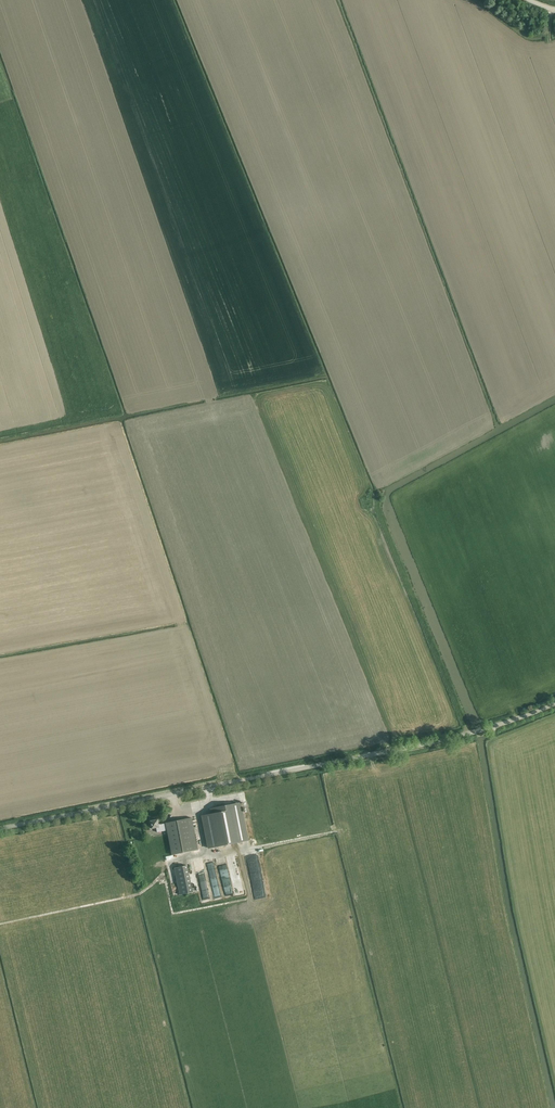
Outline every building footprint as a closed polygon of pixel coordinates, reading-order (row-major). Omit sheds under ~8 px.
[(211,814),(202,816),(209,848),(248,841),(240,803),(210,809),(211,814)] [(198,850),(193,823),(192,818),(166,823),(161,824),(159,824),(158,819),(150,821),(151,829),(157,828),(158,832),(167,830),(172,855),(198,850)] [(264,896),(257,856),(246,858),(254,898),(264,896)] [(205,883),(201,860),(195,861),(199,884),(205,883)] [(179,895),(193,892),(187,865),(174,868),(179,895)] [(227,869),(219,871),(225,896),(233,894),(227,869)]
